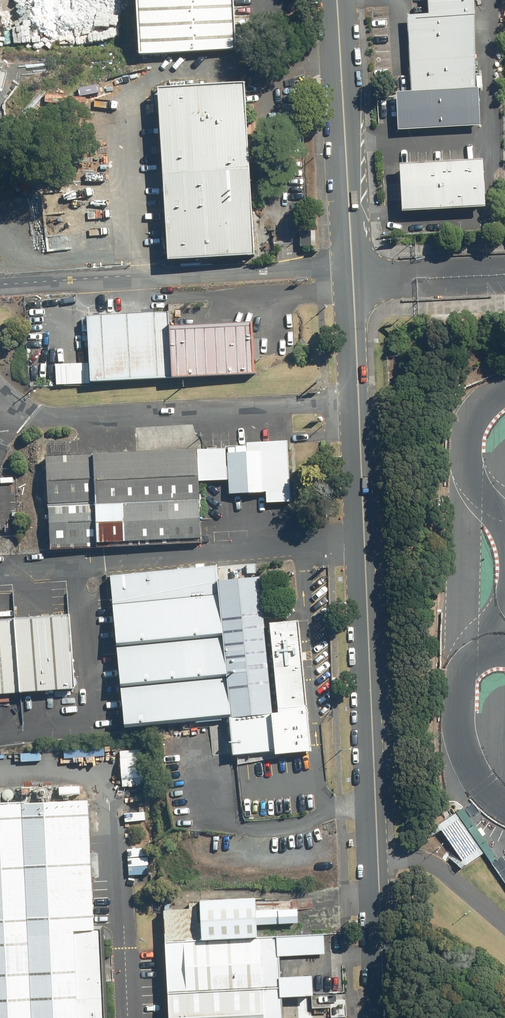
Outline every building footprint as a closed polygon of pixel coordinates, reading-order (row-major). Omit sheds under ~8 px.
[(126,39),(226,35),(224,0),(124,0),(126,39)] [(474,13),(474,0),(427,0),(427,15),(474,13)] [(411,93),(474,89),(474,13),(427,15),(407,16),(411,93)] [(244,85),(158,90),(169,260),(255,255),(244,85)] [(396,94),(398,129),(481,124),(479,89),(474,89),(411,93),(396,94)] [(405,166),(408,213),(486,209),(483,161),(405,166)] [(78,310),(82,374),(162,369),(159,321),(158,305),(78,310)] [(159,321),(162,369),(248,364),(245,316),(159,321)] [(278,440),(252,442),(255,491),(281,490),(278,440)] [(34,449),(39,542),(192,533),(186,441),(34,449)] [(252,442),(218,444),(220,485),(254,483),(252,442)] [(229,715),(217,581),(216,566),(110,575),(124,724),(229,715)] [(259,577),(217,581),(229,715),(233,754),(275,750),(272,714),(259,577)] [(77,689),(72,615),(18,619),(23,693),(77,689)] [(18,619),(0,620),(0,695),(23,693),(18,619)] [(272,714),(275,750),(275,754),(310,751),(298,620),(270,622),(278,713),(272,714)] [(0,801),(0,1017),(106,1017),(102,925),(95,925),(89,797),(0,801)] [(161,1017),(274,1017),(269,919),(248,921),(246,891),(154,896),(161,1017)]
